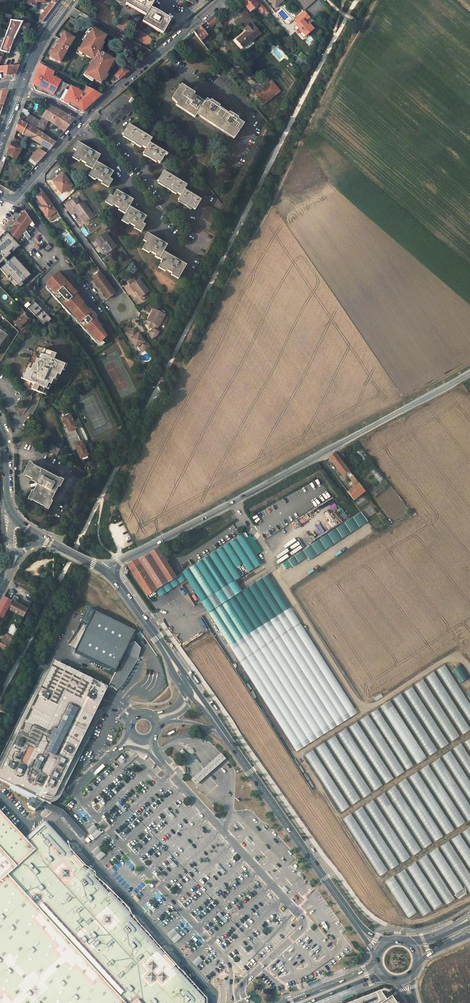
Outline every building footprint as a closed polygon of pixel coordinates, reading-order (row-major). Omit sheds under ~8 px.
[(125,4),(146,16),(150,9),(154,2),(150,0),(128,0),(125,4)] [(244,4),(250,11),(257,4),(253,0),(248,0),(244,4)] [(257,4),(259,3),(260,5),(258,7),(263,12),(265,12),(267,15),(269,13),(258,0),(253,0),(257,4)] [(315,0),(295,0),(304,10),(315,0)] [(55,4),(50,1),(50,2),(38,18),(43,21),(55,4)] [(150,9),(146,16),(142,22),(163,34),(171,20),(161,15),(161,14),(157,11),(157,12),(150,9)] [(304,10),(296,17),(300,22),(294,27),(297,30),(298,29),(301,32),(300,34),(303,38),(313,28),(310,24),(308,25),(304,21),(310,17),(304,10)] [(207,21),(212,27),(216,23),(219,21),(215,15),(207,21)] [(0,51),(8,53),(18,30),(26,32),(29,24),(28,24),(29,22),(22,20),(21,21),(9,20),(0,51)] [(216,23),(222,30),(225,27),(219,21),(216,23)] [(246,31),(236,40),(243,47),(260,33),(251,23),(244,28),(246,31)] [(194,32),(201,40),(208,35),(201,26),(194,32)] [(94,59),(99,51),(102,46),(101,45),(105,39),(91,31),(87,39),(86,38),(79,51),(94,59)] [(60,62),(74,38),(64,32),(50,56),(60,62)] [(99,51),(94,59),(86,74),(101,83),(114,60),(99,51)] [(55,69),(40,61),(36,72),(32,82),(36,84),(35,88),(36,90),(45,94),(47,91),(69,103),(68,105),(76,109),(77,108),(83,111),(88,106),(102,94),(86,86),(83,92),(52,76),(55,69)] [(7,66),(3,66),(3,72),(4,76),(15,74),(19,65),(8,66),(7,66)] [(115,75),(119,79),(129,71),(128,70),(123,68),(115,75)] [(227,72),(222,76),(248,109),(254,105),(227,72)] [(193,91),(182,84),(179,89),(181,90),(176,98),(181,101),(179,104),(197,116),(199,113),(236,137),(245,123),(237,118),(235,117),(236,116),(233,114),(232,115),(217,105),(218,104),(215,102),(214,103),(212,102),(207,99),(205,102),(193,94),(192,93),(193,91)] [(2,107),(8,90),(0,91),(0,107),(2,107)] [(138,107),(133,104),(129,102),(126,107),(123,105),(119,111),(117,109),(113,115),(111,113),(107,118),(116,124),(119,118),(122,120),(125,114),(128,116),(131,110),(134,112),(138,107)] [(49,105),(43,118),(50,122),(58,126),(60,128),(64,132),(75,119),(59,111),(49,105)] [(40,124),(40,123),(29,117),(25,124),(37,131),(40,124)] [(40,123),(40,124),(46,128),(50,122),(43,118),(40,123)] [(16,130),(49,150),(55,142),(43,134),(37,131),(25,124),(23,123),(18,120),(17,126),(16,130)] [(43,134),(46,128),(40,124),(37,131),(43,134)] [(152,137),(129,124),(122,134),(145,148),(143,152),(159,162),(166,152),(149,142),(152,137)] [(10,147),(7,154),(16,159),(22,148),(18,145),(19,142),(13,138),(10,147)] [(89,150),(76,143),(73,150),(76,152),(72,158),(92,169),(88,177),(108,188),(112,180),(109,179),(113,172),(104,167),(96,162),(99,156),(89,150)] [(39,149),(32,159),(37,164),(45,154),(46,152),(39,149)] [(186,184),(163,170),(157,180),(180,194),(178,199),(195,209),(201,199),(184,188),(186,184)] [(62,173),(52,180),(61,193),(71,186),(62,173)] [(37,194),(36,195),(42,204),(40,206),(47,216),(56,210),(40,188),(36,192),(37,194)] [(110,196),(106,202),(126,213),(122,220),(142,231),(146,224),(143,223),(147,216),(138,211),(130,207),(133,200),(124,195),(116,191),(113,198),(110,196)] [(76,199),(70,203),(74,208),(75,207),(81,217),(86,223),(90,219),(91,221),(95,218),(83,202),(80,204),(76,199)] [(218,211),(207,204),(201,215),(212,222),(218,211)] [(22,220),(15,228),(11,228),(7,233),(20,246),(26,238),(28,240),(31,237),(29,234),(35,225),(25,210),(21,215),(22,220)] [(15,228),(22,220),(21,215),(16,221),(11,228),(15,228)] [(84,227),(80,230),(86,237),(89,234),(84,227)] [(4,261),(6,264),(0,269),(17,288),(24,282),(23,282),(30,274),(14,257),(8,262),(5,259),(20,247),(7,233),(6,231),(0,237),(0,264),(4,261)] [(105,231),(94,238),(98,244),(100,242),(107,251),(115,245),(105,231)] [(157,239),(148,234),(143,242),(146,243),(142,250),(162,261),(159,268),(179,279),(186,266),(176,260),(164,253),(168,245),(157,239)] [(100,242),(98,244),(104,253),(107,251),(100,242)] [(100,271),(92,276),(109,299),(116,293),(100,271)] [(64,303),(77,317),(76,319),(86,329),(88,327),(92,331),(90,334),(96,340),(99,338),(101,341),(108,335),(93,312),(92,312),(92,311),(89,311),(88,305),(77,293),(76,294),(72,291),(70,290),(69,285),(67,282),(66,284),(62,279),(63,278),(57,272),(46,283),(51,288),(49,289),(56,296),(55,297),(63,305),(64,303)] [(143,292),(146,290),(137,277),(134,279),(131,277),(126,281),(128,284),(127,284),(132,291),(133,289),(138,296),(139,299),(145,295),(143,292)] [(36,315),(42,309),(35,300),(28,306),(36,315)] [(63,305),(76,319),(77,317),(64,303),(63,305)] [(163,314),(153,309),(147,320),(150,322),(148,326),(151,328),(150,330),(146,331),(150,339),(155,335),(157,331),(154,330),(163,314)] [(52,318),(44,310),(37,316),(45,324),(52,318)] [(29,319),(25,314),(15,323),(19,328),(29,319)] [(150,345),(143,335),(141,337),(139,334),(138,332),(136,333),(132,327),(125,332),(129,338),(135,346),(138,344),(142,351),(150,345)] [(64,369),(67,364),(54,358),(56,353),(45,348),(42,353),(40,352),(33,369),(28,367),(26,372),(24,371),(21,377),(34,382),(32,388),(38,390),(44,393),(48,382),(51,383),(56,372),(60,374),(62,368),(64,369)] [(67,440),(78,435),(75,428),(77,428),(71,414),(70,415),(64,417),(63,418),(67,426),(68,429),(64,431),(67,440)] [(81,442),(78,435),(67,440),(71,448),(76,446),(77,449),(81,458),(82,458),(87,455),(89,455),(83,441),(81,442)] [(51,444),(47,450),(57,455),(61,449),(51,444)] [(336,453),(329,458),(342,475),(346,472),(351,479),(354,477),(336,453)] [(61,479),(31,463),(28,470),(26,475),(39,482),(32,495),(31,498),(46,507),(48,503),(49,504),(59,486),(58,485),(61,479)] [(378,472),(374,475),(380,482),(384,479),(378,472)] [(359,484),(354,477),(351,479),(350,479),(356,487),(359,484)] [(356,487),(348,492),(354,500),(365,491),(359,484),(356,487)] [(361,513),(348,521),(359,539),(372,531),(361,513)] [(313,543),(321,536),(315,530),(307,536),(313,543)] [(242,534),(176,576),(156,589),(160,596),(187,579),(201,602),(242,576),(237,567),(243,563),(249,572),(262,564),(242,534)] [(156,589),(176,576),(158,548),(150,552),(127,563),(147,595),(156,589)] [(283,569),(291,566),(289,560),(281,563),(283,569)] [(269,573),(208,612),(297,752),(358,713),(269,573)] [(25,607),(16,602),(18,598),(13,595),(11,600),(7,609),(23,617),(29,606),(26,605),(25,607)] [(7,609),(11,600),(4,596),(0,604),(0,622),(7,609)] [(88,626),(95,612),(88,609),(84,618),(82,623),(88,626)] [(136,631),(95,612),(88,626),(76,654),(117,673),(130,645),(136,631)] [(0,644),(8,647),(11,641),(4,637),(0,644)] [(130,645),(117,673),(111,686),(116,689),(117,690),(124,684),(141,649),(135,642),(130,645)] [(437,670),(469,722),(469,703),(445,665),(437,670)] [(0,774),(0,775),(19,785),(17,788),(38,798),(35,803),(38,804),(37,806),(40,808),(43,801),(49,804),(52,806),(54,807),(55,803),(58,804),(59,804),(61,803),(62,801),(65,795),(66,793),(69,786),(70,784),(71,782),(80,764),(88,748),(92,739),(89,738),(87,736),(102,704),(106,695),(110,688),(64,667),(61,673),(59,673),(57,673),(55,673),(54,673),(53,673),(52,674),(51,674),(50,675),(49,676),(49,677),(48,678),(47,679),(0,774)] [(426,677),(462,734),(469,730),(469,728),(434,672),(426,677)] [(423,679),(415,684),(451,741),(459,736),(423,679)] [(412,686),(404,692),(440,749),(449,743),(412,686)] [(401,694),(393,699),(429,755),(437,750),(401,694)] [(390,700),(380,707),(417,764),(426,757),(390,700)] [(378,709),(370,713),(406,770),(414,765),(378,709)] [(368,715),(360,720),(396,777),(404,771),(368,715)] [(357,721),(349,727),(385,783),(394,778),(357,721)] [(346,728),(338,734),(374,791),(382,785),(346,728)] [(335,735),(327,741),(363,798),(372,792),(335,735)] [(324,742),(315,748),(352,805),(361,799),(324,742)] [(453,749),(469,776),(469,757),(461,743),(453,749)] [(313,750),(304,755),(341,812),(350,806),(313,750)] [(442,756),(469,800),(469,780),(451,751),(442,756)] [(221,754),(192,780),(197,785),(226,759),(221,754)] [(431,764),(468,820),(469,819),(469,804),(440,758),(431,764)] [(429,764),(420,770),(457,827),(466,822),(429,764)] [(417,772),(409,777),(445,834),(454,828),(417,772)] [(406,779),(398,784),(435,841),(443,835),(406,779)] [(395,786),(386,792),(424,848),(432,842),(395,786)] [(385,793),(376,799),(413,855),(422,850),(385,793)] [(374,800),(365,806),(402,862),(411,857),(374,800)] [(49,804),(43,801),(40,808),(43,809),(47,811),(51,813),(64,819),(80,839),(86,835),(63,811),(57,808),(54,807),(52,806),(49,804)] [(362,807),(354,813),(390,869),(399,864),(362,807)] [(351,814),(342,820),(380,876),(389,870),(351,814)] [(201,999),(173,968),(171,966),(175,962),(170,957),(165,951),(160,955),(159,953),(154,948),(152,946),(147,940),(142,935),(135,928),(130,922),(126,917),(126,915),(107,894),(105,894),(104,893),(100,889),(93,882),(91,879),(91,877),(86,871),(83,871),(82,869),(81,868),(85,864),(80,859),(75,853),(70,857),(67,854),(68,851),(58,840),(43,824),(40,824),(24,838),(22,839),(22,840),(21,840),(21,841),(0,818),(0,1002),(201,1002),(201,999)] [(94,824),(87,830),(91,834),(89,836),(92,841),(101,833),(94,824)] [(451,839),(469,868),(469,850),(460,834),(451,839)] [(440,846),(469,893),(469,874),(449,841),(440,846)] [(99,860),(105,855),(97,847),(91,852),(99,860)] [(438,848),(429,853),(458,899),(467,893),(438,848)] [(427,855),(418,861),(446,904),(455,899),(427,855)] [(416,862),(407,868),(434,910),(443,904),(416,862)] [(405,869),(396,874),(423,916),(431,910),(405,869)] [(394,876),(385,882),(408,918),(417,912),(394,876)] [(173,929),(168,936),(175,941),(180,935),(173,929)] [(187,957),(193,951),(185,943),(179,948),(187,957)] [(197,965),(203,960),(199,957),(194,962),(197,965)] [(379,993),(355,1002),(397,1002),(389,992),(381,995),(379,993)]
